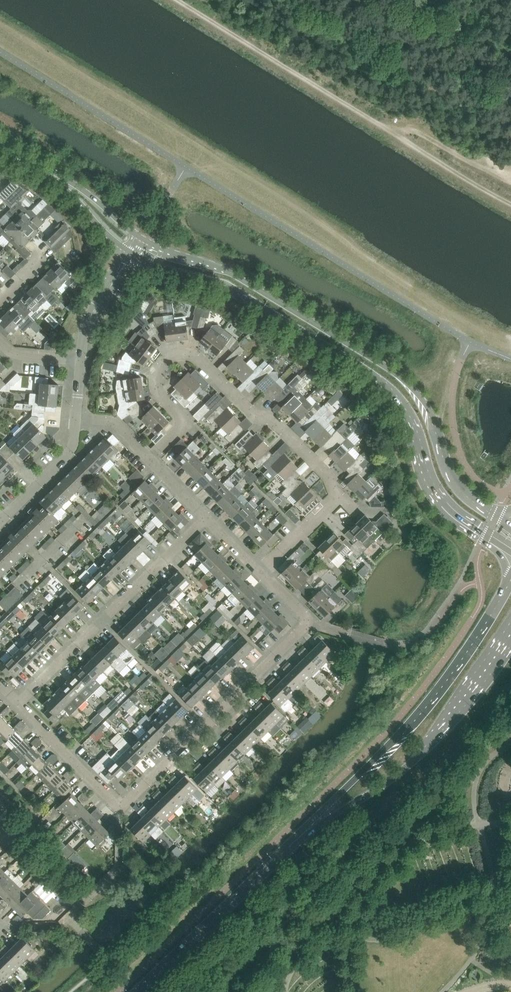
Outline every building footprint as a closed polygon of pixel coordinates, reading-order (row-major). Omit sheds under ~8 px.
[(4,201),(21,184),(13,178),(10,181),(0,191),(0,197),(4,201)] [(21,184),(4,201),(11,209),(14,212),(16,210),(20,214),(13,221),(22,230),(37,215),(48,204),(43,199),(32,209),(29,209),(28,210),(22,204),(23,204),(19,201),(30,190),(21,184)] [(37,215),(22,230),(31,239),(40,230),(39,228),(44,223),(40,219),(42,217),(43,218),(45,218),(51,212),(52,213),(55,210),(48,204),(38,215),(37,215)] [(10,242),(22,230),(13,221),(6,228),(0,221),(0,232),(10,242)] [(70,230),(62,222),(43,241),(44,242),(51,249),(70,230)] [(10,242),(17,249),(16,250),(24,259),(19,264),(22,267),(29,260),(27,258),(31,253),(24,246),(31,239),(22,230),(10,242)] [(70,230),(51,249),(55,253),(70,238),(66,234),(70,230)] [(58,262),(51,269),(64,283),(68,287),(76,280),(61,264),(58,262)] [(2,270),(11,279),(16,274),(7,265),(2,270)] [(40,281),(51,292),(55,288),(57,290),(64,283),(51,269),(40,281)] [(40,281),(28,292),(41,305),(47,300),(51,305),(58,299),(51,292),(40,281)] [(17,303),(35,321),(46,310),(41,305),(28,292),(17,303)] [(142,303),(140,307),(143,314),(149,303),(151,301),(145,298),(142,303)] [(62,308),(64,306),(58,299),(55,301),(62,308)] [(17,303),(6,314),(19,328),(23,332),(35,321),(17,303)] [(66,307),(71,313),(74,307),(70,303),(66,307)] [(5,337),(9,333),(11,335),(19,328),(6,314),(0,320),(0,332),(5,337)] [(49,314),(45,318),(55,328),(59,324),(49,314)] [(154,321),(149,324),(155,335),(161,331),(165,329),(166,342),(177,340),(174,318),(174,314),(153,317),(154,321)] [(197,328),(201,316),(195,315),(191,327),(197,328)] [(185,316),(174,318),(177,340),(188,339),(187,327),(186,321),(185,316)] [(207,318),(201,316),(197,328),(203,330),(207,318)] [(150,338),(155,335),(149,324),(144,327),(150,338)] [(213,325),(200,342),(208,349),(224,329),(218,324),(213,325)] [(229,350),(231,351),(239,344),(237,340),(224,329),(208,349),(217,355),(225,346),(229,350)] [(135,332),(129,341),(136,346),(150,357),(157,348),(147,340),(142,337),(136,333),(135,332)] [(45,343),(44,349),(50,350),(55,341),(52,338),(51,337),(45,343)] [(240,346),(239,344),(231,351),(233,352),(226,360),(230,364),(227,366),(235,374),(246,363),(239,356),(244,351),(240,346)] [(118,365),(118,366),(130,369),(131,363),(134,364),(136,361),(143,366),(150,357),(136,346),(130,354),(126,351),(122,357),(121,360),(119,359),(118,365)] [(250,384),(255,378),(263,370),(259,366),(258,367),(250,359),(246,363),(235,374),(243,383),(246,380),(250,384)] [(269,364),(274,369),(279,364),(274,359),(269,364)] [(263,370),(268,365),(264,361),(259,366),(263,370)] [(263,370),(255,378),(256,378),(259,382),(256,385),(264,393),(275,382),(278,379),(277,371),(271,371),(274,369),(269,364),(268,365),(263,370)] [(129,375),(130,369),(118,366),(116,372),(129,375)] [(188,372),(181,379),(194,392),(200,386),(203,389),(209,384),(197,371),(195,370),(190,374),(188,372)] [(275,382),(264,393),(272,401),(275,398),(279,402),(298,383),(298,382),(302,379),(298,374),(286,386),(283,389),(275,382)] [(117,392),(143,388),(141,377),(123,380),(118,381),(117,388),(118,392),(117,392)] [(322,382),(332,392),(334,390),(336,388),(326,378),(322,382)] [(197,396),(194,392),(181,379),(174,387),(176,389),(171,394),(172,395),(185,408),(197,396)] [(41,383),(40,394),(57,396),(58,385),(48,384),(41,383)] [(289,415),(306,399),(299,391),(303,387),(298,383),(279,402),(280,401),(284,405),(281,407),(289,415)] [(130,414),(141,408),(137,402),(136,403),(135,401),(145,399),(143,388),(117,392),(119,406),(123,411),(121,412),(124,418),(130,414)] [(211,409),(216,404),(223,397),(217,392),(205,404),(211,409)] [(22,410),(33,411),(45,412),(46,406),(56,407),(57,396),(40,394),(39,405),(23,404),(22,410)] [(306,399),(289,415),(297,423),(300,421),(304,425),(321,407),(317,402),(313,406),(306,399)] [(204,416),(211,409),(205,404),(193,416),(196,419),(198,421),(204,416)] [(218,407),(216,404),(211,409),(204,416),(212,424),(215,421),(221,427),(234,415),(227,408),(225,410),(220,405),(218,407)] [(321,407),(304,425),(308,428),(305,431),(313,439),(328,424),(336,416),(324,404),(321,407)] [(140,419),(148,427),(161,414),(153,406),(140,419)] [(144,413),(141,408),(130,414),(133,420),(144,413)] [(44,423),(45,418),(45,412),(33,411),(32,414),(20,426),(38,444),(46,437),(42,432),(44,430),(44,426),(42,424),(44,423)] [(169,422),(161,414),(148,427),(156,435),(151,439),(156,444),(165,435),(160,431),(169,422)] [(241,422),(234,415),(221,427),(228,434),(224,437),(230,443),(244,429),(239,424),(241,422)] [(361,416),(348,428),(353,432),(361,424),(358,421),(362,417),(362,416),(361,415),(361,416)] [(324,445),(327,448),(348,428),(344,423),(336,431),(328,424),(313,439),(321,447),(324,445)] [(12,434),(18,439),(30,452),(38,444),(20,426),(12,434)] [(341,435),(327,448),(331,452),(329,455),(337,463),(352,447),(355,445),(347,438),(353,432),(348,428),(341,435)] [(244,447),(250,453),(263,441),(256,434),(254,436),(249,431),(235,445),(241,450),(244,447)] [(106,437),(97,446),(110,459),(118,451),(114,446),(116,445),(120,441),(113,434),(112,435),(113,435),(108,440),(106,437)] [(10,447),(6,443),(4,441),(0,445),(11,456),(15,452),(22,460),(30,452),(18,439),(10,447)] [(172,447),(175,450),(179,454),(175,459),(182,466),(194,455),(200,448),(193,441),(188,446),(181,439),(172,447)] [(270,448),(263,441),(250,453),(257,460),(253,463),(259,469),(277,451),(277,450),(272,455),(268,450),(270,448)] [(0,445),(0,454),(2,455),(0,457),(0,470),(6,476),(14,468),(7,460),(11,456),(0,445)] [(97,446),(89,454),(102,467),(110,459),(97,446)] [(352,447),(337,463),(345,471),(347,469),(351,472),(359,464),(365,459),(362,455),(361,454),(360,455),(352,447)] [(362,455),(365,459),(370,454),(367,450),(362,455)] [(263,465),(268,470),(275,476),(291,461),(284,453),(282,455),(277,451),(259,469),(263,465)] [(89,454),(81,462),(94,475),(102,467),(89,454)] [(182,466),(189,473),(201,462),(194,455),(182,466)] [(286,488),(301,475),(296,470),(298,468),(291,461),(275,476),(286,488)] [(73,470),(85,483),(94,475),(81,462),(73,470)] [(208,469),(201,462),(189,473),(197,481),(208,469)] [(351,472),(345,478),(349,482),(347,484),(355,493),(366,482),(358,474),(364,469),(359,464),(351,472)] [(144,477),(141,474),(137,469),(128,478),(136,485),(144,477)] [(197,481),(204,488),(216,477),(208,469),(197,481)] [(247,475),(250,478),(253,474),(248,469),(245,472),(247,475)] [(73,470),(65,478),(77,491),(81,495),(90,487),(85,483),(73,470)] [(291,495),(297,501),(310,489),(303,481),(301,484),(297,479),(301,475),(286,488),(282,493),(288,498),(291,495)] [(366,482),(355,493),(362,501),(365,498),(369,502),(371,507),(384,507),(384,502),(381,502),(375,496),(383,488),(379,484),(371,476),(366,482)] [(223,484),(216,477),(204,488),(211,495),(223,484)] [(65,478),(56,486),(69,499),(77,491),(65,478)] [(218,503),(234,487),(227,479),(223,484),(211,495),(218,503)] [(128,493),(133,488),(125,481),(120,486),(125,490),(128,493)] [(145,481),(133,492),(141,500),(154,486),(151,483),(149,485),(145,481)] [(48,494),(61,507),(69,499),(56,486),(48,494)] [(141,500),(149,508),(160,496),(156,492),(158,490),(154,486),(141,500)] [(234,487),(218,503),(225,510),(237,498),(241,494),(242,494),(234,487)] [(310,489),(297,501),(295,504),(301,510),(300,511),(306,517),(320,503),(315,498),(317,496),(310,489)] [(266,494),(273,501),(277,498),(273,493),(272,494),(269,491),(266,494)] [(48,494),(40,502),(58,520),(53,515),(61,507),(48,494)] [(164,500),(160,496),(149,508),(156,515),(170,502),(166,498),(164,500)] [(278,497),(277,498),(273,501),(277,505),(281,501),(278,497)] [(237,498),(225,510),(233,517),(244,506),(237,498)] [(269,509),(273,506),(266,498),(262,502),(269,509)] [(124,500),(119,505),(127,513),(130,510),(132,508),(124,500)] [(26,552),(30,548),(33,545),(58,520),(40,502),(40,503),(42,505),(13,532),(0,546),(0,577),(26,552)] [(156,515),(164,523),(175,512),(171,508),(173,506),(170,502),(156,515)] [(240,524),(251,513),(255,509),(248,502),(244,506),(233,517),(240,524)] [(108,506),(106,503),(98,512),(100,514),(102,513),(104,516),(111,509),(108,506)] [(117,508),(109,516),(112,519),(114,521),(122,514),(117,508)] [(299,520),(300,519),(295,514),(290,509),(285,513),(295,524),(299,520)] [(130,510),(127,513),(135,521),(138,518),(130,510)] [(179,515),(175,512),(164,523),(171,531),(173,529),(177,533),(189,521),(185,517),(181,513),(179,515)] [(258,520),(251,513),(240,524),(247,532),(258,520)] [(288,520),(280,513),(276,517),(283,525),(287,521),(288,520)] [(365,515),(357,523),(370,536),(375,540),(383,533),(393,523),(384,514),(374,524),(365,515)] [(247,532),(254,539),(266,527),(258,520),(247,532)] [(405,521),(404,522),(401,525),(409,532),(410,530),(412,528),(405,521)] [(375,540),(370,536),(357,523),(349,531),(358,539),(354,544),(362,553),(375,540)] [(133,524),(124,532),(130,537),(143,551),(151,543),(148,539),(143,534),(139,531),(133,524)] [(273,535),(266,527),(254,539),(261,546),(266,542),(270,546),(279,538),(274,533),(273,535)] [(94,531),(89,536),(91,539),(97,533),(94,531)] [(334,532),(326,540),(343,558),(351,550),(358,557),(362,553),(354,544),(352,545),(346,539),(343,541),(334,532)] [(202,562),(214,551),(210,547),(212,545),(201,533),(189,545),(196,553),(195,554),(202,562)] [(151,535),(148,539),(151,543),(152,542),(156,547),(156,546),(159,543),(151,535)] [(136,558),(143,551),(131,539),(130,537),(126,541),(127,543),(123,546),(136,558)] [(322,561),(324,563),(330,569),(336,576),(341,571),(338,568),(346,560),(343,558),(326,540),(318,548),(327,557),(322,561)] [(116,554),(128,566),(136,558),(123,546),(116,554)] [(120,573),(128,566),(116,554),(110,548),(103,555),(107,560),(120,573)] [(202,562),(210,570),(224,557),(220,553),(218,555),(214,551),(202,562)] [(281,573),(289,581),(302,569),(294,561),(299,556),(295,551),(286,560),(290,565),(281,573)] [(218,578),(229,566),(225,563),(227,560),(224,557),(210,570),(218,578)] [(120,574),(120,573),(107,560),(99,568),(111,580),(119,572),(120,574)] [(186,563),(182,567),(181,568),(189,576),(192,573),(194,571),(186,563)] [(324,563),(315,572),(310,576),(302,569),(289,581),(297,589),(306,581),(310,585),(319,576),(320,578),(330,569),(324,563)] [(218,578),(225,585),(239,572),(235,568),(233,570),(229,566),(218,578)] [(92,575),(104,587),(111,580),(99,568),(92,575)] [(171,579),(183,590),(191,583),(179,571),(171,579)] [(233,593),(244,582),(241,578),(243,576),(239,572),(225,585),(233,593)] [(189,576),(196,584),(199,581),(192,573),(189,576)] [(96,595),(104,587),(92,575),(84,583),(96,595)] [(171,579),(163,586),(175,598),(183,590),(171,579)] [(309,600),(309,601),(317,609),(330,596),(329,596),(334,591),(327,584),(323,579),(313,588),(318,593),(309,600)] [(63,601),(72,592),(62,582),(58,586),(62,591),(58,596),(63,601)] [(236,605),(240,601),(254,587),(250,583),(248,586),(244,582),(233,593),(228,597),(236,605)] [(76,591),(88,603),(96,595),(84,583),(76,591)] [(163,586),(156,594),(167,606),(175,598),(163,586)] [(6,601),(1,606),(7,612),(23,595),(15,587),(12,589),(15,592),(11,597),(6,601)] [(248,608),(259,597),(256,593),(258,591),(254,587),(240,601),(248,608)] [(325,617),(331,610),(336,615),(347,604),(342,599),(334,591),(329,596),(330,596),(317,609),(325,617)] [(353,592),(348,597),(353,603),(358,598),(357,596),(354,594),(353,592)] [(73,594),(65,602),(76,614),(84,606),(73,594)] [(160,613),(167,606),(156,594),(148,601),(161,615),(161,614),(160,613)] [(248,608),(255,616),(269,603),(265,599),(263,601),(259,597),(248,608)] [(43,599),(37,602),(43,612),(49,609),(43,599)] [(149,603),(141,610),(153,622),(161,615),(148,601),(147,602),(149,603)] [(69,621),(76,614),(65,602),(57,609),(69,621)] [(263,624),(275,612),(271,609),(273,607),(269,603),(255,616),(263,624)] [(219,607),(227,614),(230,611),(222,604),(219,607)] [(57,609),(50,617),(61,629),(69,621),(57,609)] [(158,627),(153,622),(141,610),(134,618),(150,634),(158,627)] [(263,624),(271,632),(273,630),(274,628),(279,633),(289,623),(280,614),(278,616),(275,612),(263,624)] [(54,636),(61,629),(50,617),(42,625),(55,638),(54,636)] [(134,618),(126,625),(138,637),(143,643),(151,635),(150,634),(134,618)] [(55,638),(42,625),(36,619),(28,626),(47,646),(55,638)] [(126,625),(118,633),(130,645),(138,637),(126,625)] [(28,626),(20,634),(27,641),(39,653),(47,646),(28,626)] [(194,633),(187,641),(192,646),(200,639),(197,636),(194,633)] [(243,635),(235,643),(246,655),(254,647),(243,635)] [(176,636),(171,641),(174,643),(177,646),(182,641),(176,636)] [(107,645),(118,656),(127,665),(135,657),(115,637),(107,645)] [(315,648),(327,661),(335,653),(322,640),(315,648)] [(32,661),(39,653),(27,641),(20,649),(32,661)] [(239,663),(246,655),(235,643),(227,651),(239,663)] [(127,665),(118,656),(107,645),(99,652),(111,664),(119,673),(127,665)] [(179,648),(171,656),(177,662),(185,654),(182,651),(179,648)] [(315,648),(307,656),(319,668),(327,661),(315,648)] [(20,649),(12,656),(24,668),(32,661),(20,649)] [(210,649),(203,657),(206,660),(208,662),(210,665),(223,678),(231,670),(219,658),(215,655),(210,649)] [(227,651),(219,658),(231,670),(239,663),(227,651)] [(99,652),(91,660),(103,672),(111,664),(99,652)] [(24,668),(12,656),(5,664),(2,661),(0,664),(0,669),(7,675),(11,671),(16,676),(24,668)] [(312,676),(319,668),(307,656),(299,663),(312,676)] [(161,661),(159,658),(151,666),(153,669),(161,661)] [(95,679),(103,672),(91,660),(84,667),(83,666),(82,666),(95,679)] [(210,665),(208,662),(206,660),(198,668),(214,684),(222,677),(223,678),(210,665)] [(299,663),(291,671),(304,684),(312,676),(299,663)] [(75,674),(86,685),(93,692),(101,685),(95,679),(82,666),(75,674)] [(214,684),(198,668),(190,675),(195,680),(207,692),(214,684)] [(296,691),(304,684),(291,671),(284,679),(296,691)] [(67,681),(79,693),(86,700),(93,692),(86,685),(75,674),(67,681)] [(284,679),(276,686),(288,699),(296,691),(284,679)] [(195,680),(187,687),(199,699),(207,692),(195,680)] [(67,681),(59,689),(78,708),(86,700),(79,693),(67,681)] [(276,686),(268,694),(281,707),(286,712),(293,704),(288,699),(276,686)] [(187,687),(179,695),(191,707),(199,699),(187,687)] [(59,689),(52,696),(63,708),(67,712),(70,715),(71,715),(78,708),(59,689)] [(137,690),(129,698),(131,700),(134,703),(141,695),(137,690)] [(119,703),(122,701),(127,696),(124,693),(122,691),(114,698),(119,703)] [(44,713),(53,723),(58,718),(56,716),(63,708),(52,696),(44,704),(48,709),(44,713)] [(107,706),(111,711),(116,706),(119,703),(114,698),(107,706)] [(124,703),(121,705),(127,711),(134,703),(131,700),(129,698),(124,703)] [(188,711),(176,699),(168,706),(180,718),(188,711)] [(263,711),(276,723),(284,716),(271,703),(263,711)] [(307,709),(312,714),(316,711),(310,705),(307,709)] [(104,718),(111,711),(107,706),(99,714),(104,718)] [(172,726),(180,718),(168,706),(160,714),(172,726)] [(156,710),(148,717),(164,734),(172,726),(160,714),(156,710)] [(256,718),(268,731),(276,723),(263,711),(256,718)] [(93,723),(96,726),(101,721),(104,718),(99,714),(98,713),(90,720),(93,723)] [(145,714),(138,722),(140,724),(158,742),(157,741),(164,734),(148,717),(145,714)] [(256,718),(248,726),(261,738),(268,731),(256,718)] [(5,742),(16,731),(8,723),(0,730),(0,737),(5,742)] [(140,724),(132,732),(138,738),(150,750),(158,742),(140,724)] [(261,738),(248,726),(240,733),(253,746),(261,738)] [(16,731),(5,742),(13,750),(24,739),(16,731)] [(240,733),(232,741),(245,754),(253,746),(240,733)] [(142,758),(131,746),(122,737),(115,745),(119,749),(135,765),(142,758)] [(142,758),(150,750),(138,738),(131,746),(142,758)] [(32,747),(24,739),(13,750),(21,758),(32,747)] [(245,754),(232,741),(225,749),(237,761),(245,754)] [(27,768),(29,766),(40,755),(32,747),(21,758),(16,762),(19,765),(21,763),(27,768)] [(119,749),(111,757),(127,773),(135,765),(119,749)] [(225,749),(217,756),(230,769),(237,761),(225,749)] [(108,783),(114,776),(119,781),(127,773),(111,757),(107,753),(98,762),(92,767),(108,783)] [(40,755),(29,766),(37,775),(48,764),(50,762),(47,759),(45,761),(40,755)] [(230,769),(217,756),(209,764),(222,777),(230,769)] [(48,764),(37,775),(45,783),(56,772),(48,764)] [(209,764),(201,772),(214,784),(222,777),(209,764)] [(56,772),(45,783),(53,791),(64,780),(56,772)] [(214,784),(201,772),(194,779),(206,792),(214,784)] [(185,776),(177,784),(196,803),(199,800),(192,794),(197,789),(185,776)] [(64,780),(53,791),(61,799),(72,788),(64,780)] [(177,784),(169,791),(182,804),(186,799),(193,806),(196,803),(177,784)] [(162,799),(174,812),(182,804),(169,791),(162,799)] [(58,807),(66,815),(79,802),(71,794),(58,807)] [(162,799),(154,807),(166,819),(174,812),(162,799)] [(86,810),(79,802),(66,815),(74,822),(86,810)] [(136,804),(134,806),(136,808),(134,809),(143,818),(146,814),(145,813),(140,808),(136,804)] [(154,807),(146,814),(159,827),(166,819),(154,807)] [(86,810),(74,822),(82,830),(94,818),(95,816),(100,812),(97,808),(91,814),(86,810)] [(143,818),(138,822),(151,834),(155,839),(163,831),(159,827),(146,814),(143,818)] [(102,826),(94,818),(82,830),(89,838),(102,826)] [(138,822),(131,830),(143,842),(151,834),(138,822)] [(102,826),(89,838),(97,846),(110,833),(102,826)] [(53,843),(57,847),(62,842),(58,838),(53,843)] [(73,854),(65,846),(61,851),(68,858),(73,854)] [(23,856),(19,860),(26,867),(30,863),(23,856)] [(0,877),(0,892),(12,880),(15,877),(8,869),(4,872),(0,877)] [(37,870),(32,876),(40,884),(45,878),(37,870)] [(7,901),(20,888),(12,880),(0,892),(0,893),(7,901)] [(7,901),(15,908),(27,896),(20,888),(7,901)] [(27,896),(15,908),(22,916),(27,912),(33,918),(42,919),(50,911),(45,906),(32,891),(27,896)] [(23,937),(15,945),(27,958),(35,950),(23,937)] [(15,945),(7,953),(20,965),(27,958),(15,945)] [(20,965),(7,953),(0,960),(0,961),(12,973),(20,965)] [(4,981),(12,973),(0,961),(0,977),(4,981)]
